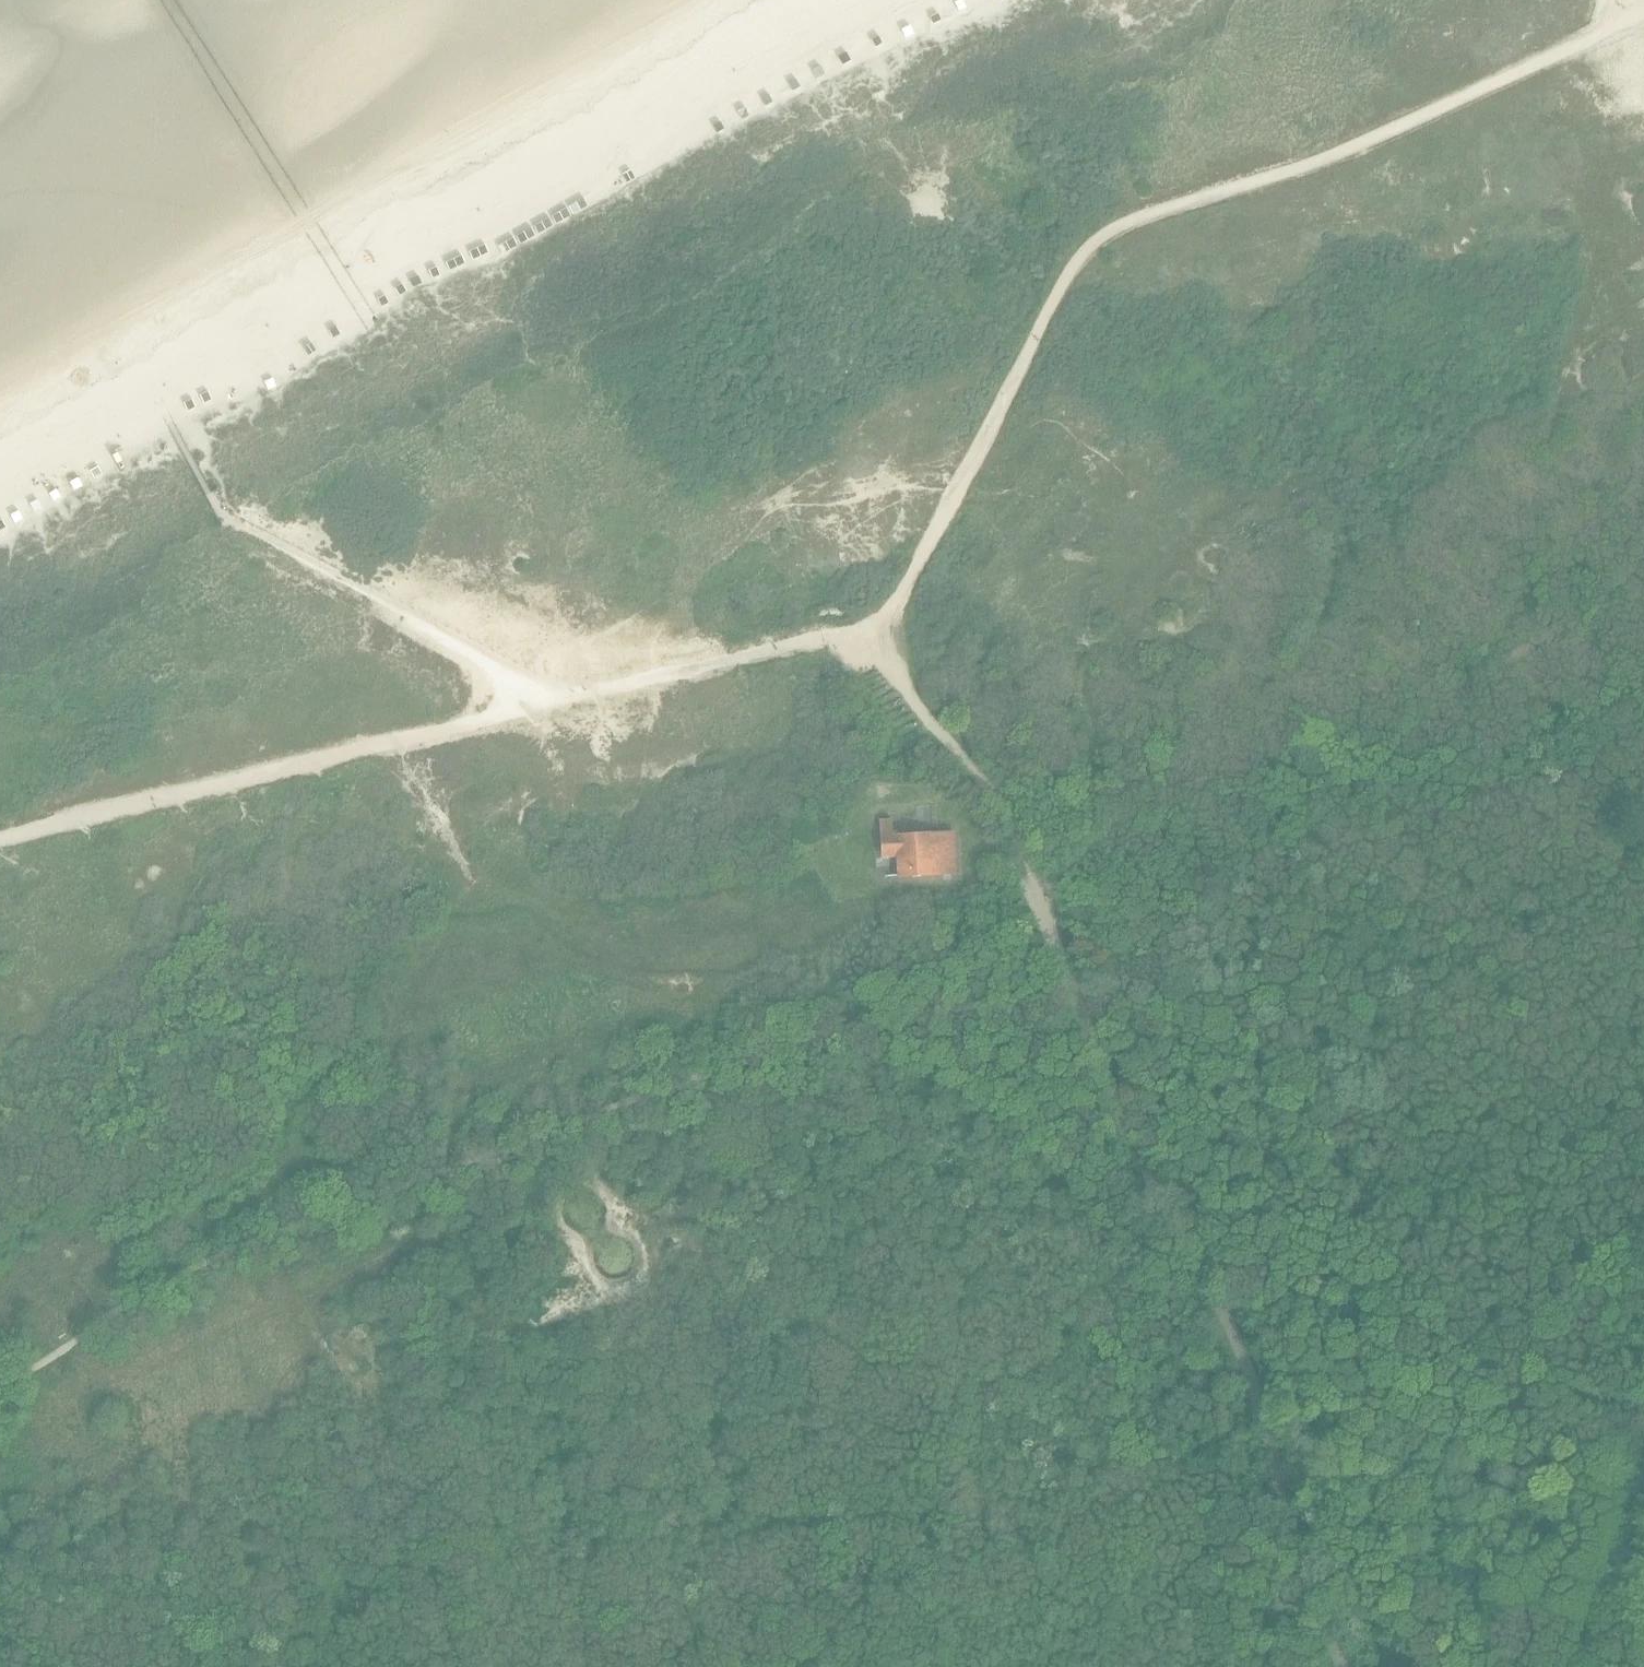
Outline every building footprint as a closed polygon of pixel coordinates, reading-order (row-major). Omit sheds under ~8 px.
[(941,843),(956,842),(955,828),(893,833),(892,825),(882,826),(884,852),(901,850),(903,875),(943,872),(941,843)]
